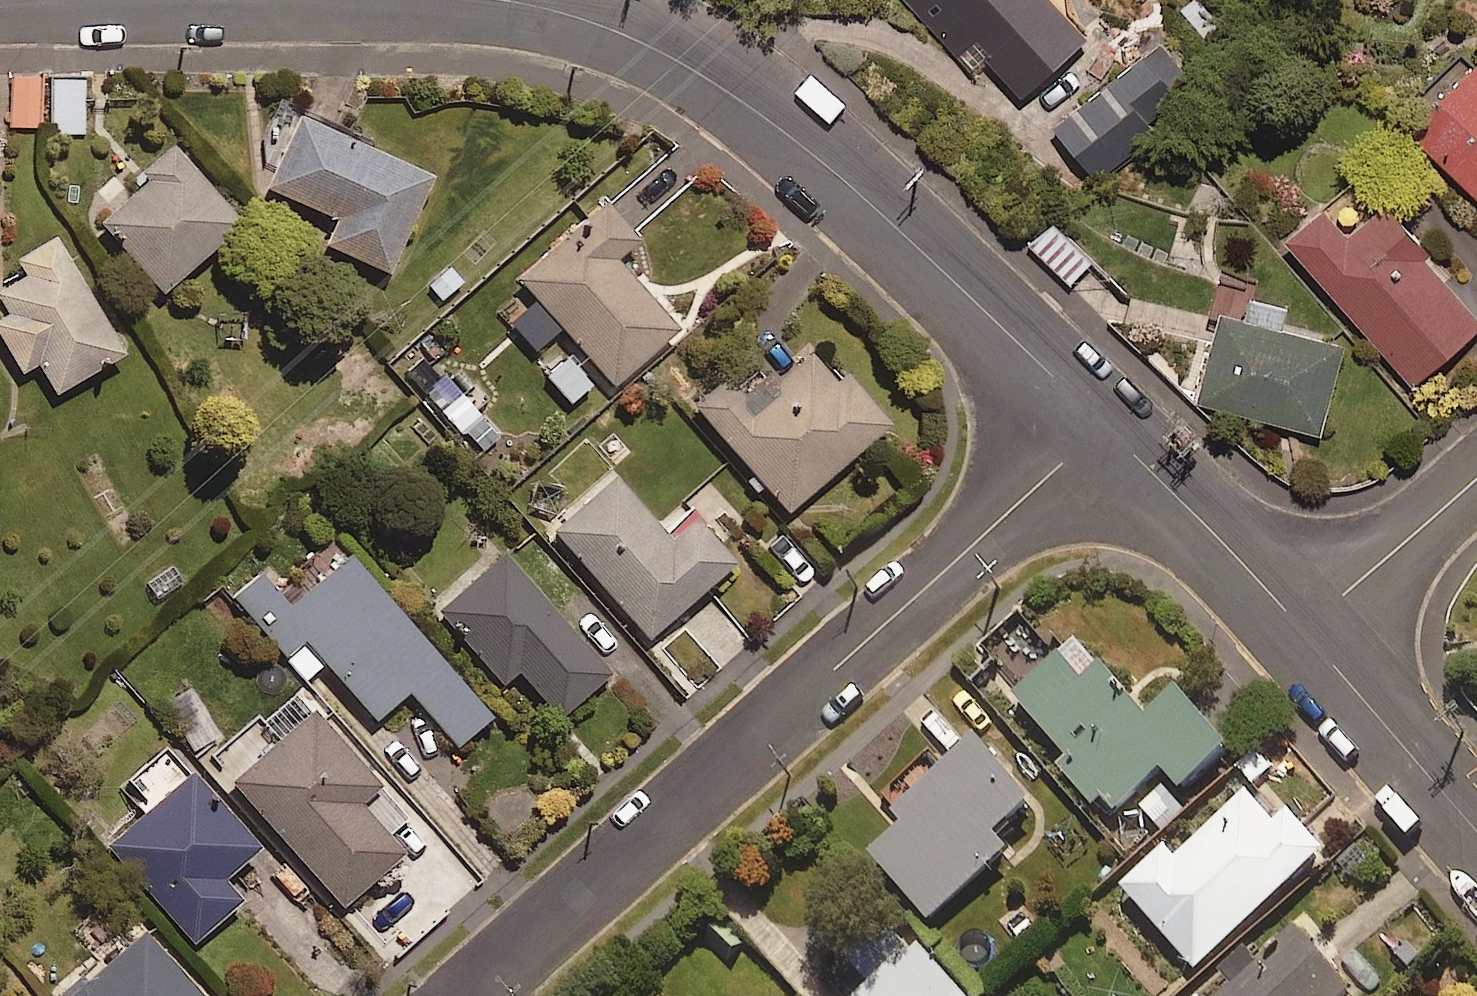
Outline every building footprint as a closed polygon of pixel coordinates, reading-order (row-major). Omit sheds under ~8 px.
[(968,66),(981,53),(1017,92),(1084,28),(1057,0),(906,0),(968,66)] [(1461,34),(1418,77),(1427,86),(1399,116),(1476,192),(1476,50),(1461,34)] [(1187,97),(1143,46),(1051,125),(1095,176),(1187,97)] [(35,74),(5,76),(9,125),(39,123),(35,74)] [(81,77),(51,78),(52,132),(82,132),(81,77)] [(426,170),(289,109),(257,180),(332,214),(320,240),(382,268),(426,170)] [(235,219),(167,139),(128,172),(135,181),(96,214),(157,288),(235,219)] [(1354,166),(1279,230),(1406,379),(1476,318),(1476,311),(1354,166)] [(544,307),(519,330),(540,353),(565,331),(608,379),(670,324),(606,253),(631,230),(599,195),(513,273),(544,307)] [(1090,255),(1048,215),(1024,240),(1066,281),(1090,255)] [(0,281),(0,346),(13,368),(30,358),(48,388),(119,346),(50,230),(11,253),(20,269),(0,281)] [(1317,428),(1338,336),(1280,321),(1286,298),(1245,288),(1239,311),(1217,306),(1194,397),(1317,428)] [(461,432),(480,416),(438,368),(451,357),(423,326),(392,354),(461,432)] [(827,365),(805,341),(742,397),(717,369),(685,397),(781,505),(879,417),(830,362),(827,365)] [(564,354),(541,375),(568,404),(591,383),(564,354)] [(663,529),(607,468),(541,528),(639,635),(728,554),(686,508),(663,529)] [(602,673),(495,546),(431,600),(496,678),(512,664),(553,714),(602,673)] [(485,711),(340,547),(283,598),(254,565),(226,589),(303,677),(322,660),(371,715),(402,687),(450,741),(485,711)] [(1145,716),(1075,640),(1013,697),(1073,762),(1062,772),(1105,818),(1159,768),(1178,789),(1225,745),(1173,689),(1145,716)] [(218,728),(185,681),(158,700),(191,747),(218,728)] [(225,773),(336,902),(397,849),(389,838),(409,820),(372,777),(370,779),(289,686),(255,715),(271,733),(225,773)] [(1027,800),(972,740),(893,812),(902,821),(866,854),(927,920),(1005,848),(991,833),(1027,800)] [(248,841),(162,745),(128,775),(148,797),(102,838),(189,936),(235,894),(215,871),(248,841)] [(1321,853),(1257,782),(1172,858),(1163,848),(1121,886),(1193,967),(1321,853)] [(1158,784),(1133,809),(1161,836),(1186,810),(1158,784)] [(696,934),(724,962),(745,941),(717,913),(696,934)] [(136,921),(57,991),(61,995),(203,995),(136,921)] [(1351,990),(1294,924),(1255,958),(1246,947),(1214,974),(1224,985),(1211,995),(1345,995),(1351,990)] [(913,942),(854,995),(961,995),(913,942)]
